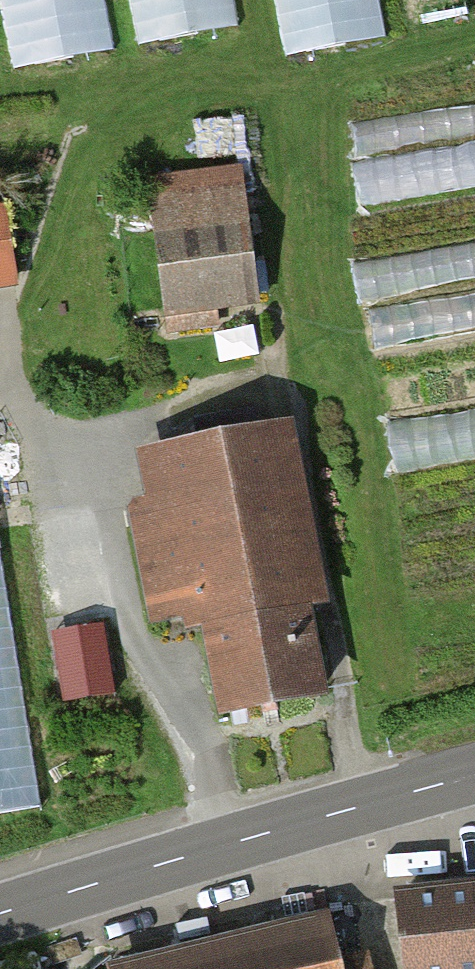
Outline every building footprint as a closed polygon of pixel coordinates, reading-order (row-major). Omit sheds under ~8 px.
[(13,65),(114,49),(107,0),(3,0),(13,65)] [(135,41),(236,26),(232,0),(129,0),(135,41)] [(391,34),(385,0),(280,0),(290,53),(391,34)] [(154,168),(174,319),(276,306),(257,155),(154,168)] [(20,197),(0,200),(0,284),(32,280),(20,197)] [(317,691),(260,412),(197,425),(201,443),(159,452),(170,503),(140,509),(162,612),(203,603),(225,710),(317,691)] [(0,527),(0,806),(43,799),(0,527)] [(50,628),(70,704),(125,689),(105,614),(50,628)] [(403,899),(412,968),(474,968),(474,890),(403,899)] [(119,968),(366,968),(364,958),(338,964),(328,921),(119,968)]
